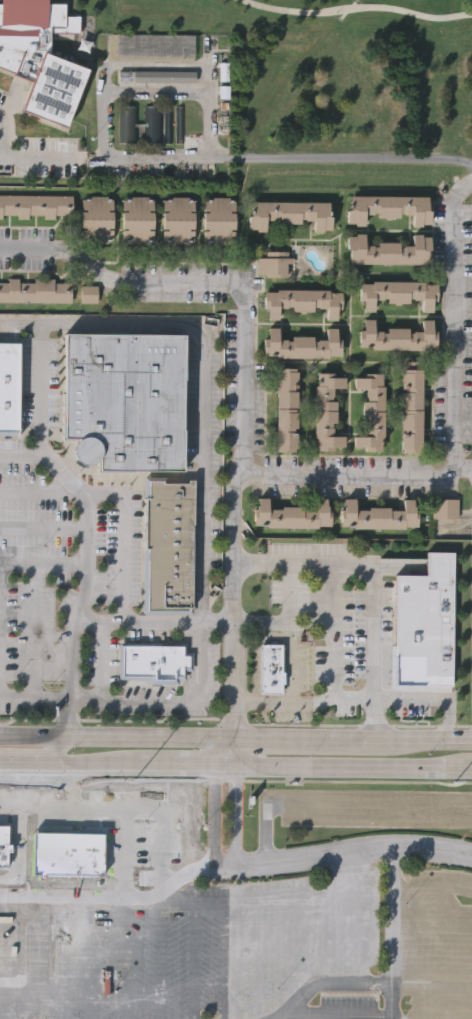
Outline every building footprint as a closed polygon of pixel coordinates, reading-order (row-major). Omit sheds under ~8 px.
[(34,82),(0,70),(0,0),(48,0),(48,4),(65,4),(64,17),(80,17),(79,35),(50,34),(49,54),(86,69),(67,129),(22,112),(34,82)] [(196,69),(196,82),(119,82),(119,69),(196,69)] [(119,142),(119,105),(139,105),(139,142),(119,142)] [(165,143),(165,105),(173,105),(173,142),(165,143)] [(144,144),(144,106),(163,106),(163,144),(144,144)] [(185,106),(185,142),(176,143),(176,106),(185,106)] [(112,198),(111,239),(108,239),(108,243),(85,242),(85,239),(80,239),(80,197),(85,197),(85,194),(105,194),(105,197),(112,198)] [(422,224),(422,226),(412,226),(412,213),(400,213),(400,217),(377,217),(377,213),(365,213),(365,225),(354,225),(354,222),(347,222),(347,208),(349,208),(349,194),(429,195),(429,209),(431,209),(431,224),(422,224)] [(1,219),(0,219),(0,195),(73,196),(73,215),(54,215),(54,219),(43,219),(44,214),(28,214),(28,218),(17,218),(17,214),(1,214),(1,219)] [(152,199),(151,240),(148,240),(148,243),(125,243),(125,240),(120,240),(120,198),(125,198),(125,195),(146,195),(145,198),(152,199)] [(193,199),(193,240),(189,240),(189,244),(167,243),(167,240),(161,240),(162,198),(166,199),(166,195),(187,195),(187,199),(193,199)] [(234,199),(233,241),(230,240),(230,244),(207,243),(207,241),(202,240),(202,199),(207,199),(207,195),(228,196),(227,199),(234,199)] [(331,202),(330,230),(322,230),(322,232),(312,232),(312,220),(299,220),(299,224),(277,223),(277,218),(265,218),(265,231),(255,231),(255,229),(247,228),(248,200),(331,202)] [(348,262),(348,248),(347,248),(347,235),(355,235),(355,231),(366,231),(366,244),(378,244),(378,240),(400,240),(400,245),(404,245),(404,244),(412,244),(412,232),(422,232),(422,235),(431,235),(431,249),(428,249),(428,263),(348,262)] [(294,256),(294,276),(265,276),(265,273),(257,273),(258,263),(245,263),(245,258),(247,258),(247,256),(254,256),(254,258),(257,258),(257,256),(265,256),(265,249),(287,249),(287,256),(294,256)] [(70,302),(0,301),(0,281),(8,281),(8,278),(18,279),(18,281),(33,281),(33,278),(53,278),(53,282),(70,282),(70,302)] [(424,282),(437,282),(437,299),(432,299),(432,310),(421,310),(421,299),(413,299),(413,296),(409,296),(409,302),(386,302),(386,297),(383,297),(383,298),(374,298),(374,309),(363,309),(363,299),(359,299),(359,282),(370,283),(370,279),(424,280),(424,282)] [(97,287),(80,287),(80,303),(97,303),(97,287)] [(328,291),(341,291),(341,308),(337,308),(337,320),(326,320),(326,308),(317,308),(317,305),(314,305),(314,311),(291,311),(291,307),(287,307),(279,307),(279,319),(267,319),(267,308),(263,308),(263,292),(275,292),(275,289),(328,289),(328,291)] [(422,346),(422,348),(368,348),(368,345),(356,345),(356,327),(361,327),(361,316),(373,316),(373,327),(381,327),(381,330),(386,330),(386,326),(407,326),(407,330),(411,330),(411,328),(420,328),(420,317),(431,317),(431,328),(436,328),(436,346),(422,346)] [(328,356),(328,358),(274,358),(274,355),(262,355),(262,337),(267,337),(267,326),(279,326),(279,337),(287,337),(287,340),(292,340),(292,336),(313,336),(313,340),(317,340),(317,338),(326,338),(326,326),(337,326),(337,338),(342,338),(342,356),(328,356)] [(183,333),(182,470),(97,470),(97,459),(95,460),(89,465),(82,465),(76,463),(72,458),(70,454),(71,447),(74,441),(79,438),(61,438),(62,332),(183,333)] [(18,433),(0,433),(0,339),(19,339),(18,433)] [(294,447),(294,452),(275,452),(276,368),(295,368),(295,372),(297,372),(297,388),(293,388),(293,391),(297,391),(297,407),(294,407),(294,411),(297,411),(296,427),(294,427),(294,431),(296,431),(296,447),(294,447)] [(402,453),(402,448),(400,448),(400,432),(402,432),(402,429),(400,429),(400,392),(404,392),(404,388),(401,388),(401,373),(403,373),(403,368),(422,368),(422,453),(402,453)] [(345,436),(345,447),(333,447),(333,451),(316,451),(317,439),(313,439),(314,385),(316,385),(316,372),(334,373),(334,377),(344,377),(344,388),(333,388),(333,397),(331,397),(331,400),(336,400),(336,422),(331,422),(331,427),(333,427),(333,436),(345,436)] [(383,439),(383,452),(364,452),(364,447),(353,447),(353,436),(364,437),(364,428),(366,428),(366,424),(362,424),(362,401),(366,401),(366,398),(364,398),(364,389),(354,389),(354,377),(366,378),(366,373),(381,373),(381,385),(385,385),(384,439),(383,439)] [(147,480),(161,481),(161,482),(187,483),(187,479),(193,479),(191,608),(189,608),(189,612),(144,611),(145,549),(141,549),(142,498),(147,498),(147,480)] [(252,508),(257,508),(257,498),(266,498),(266,509),(280,509),(280,506),(300,506),(300,509),(315,509),(315,498),(325,498),(325,518),(329,518),(329,526),(317,526),(317,528),(265,528),(265,526),(252,526),(252,508)] [(432,498),(458,498),(458,519),(452,519),(452,522),(437,523),(437,518),(432,518),(432,498)] [(339,509),(344,509),(344,499),(353,499),(353,510),(367,510),(367,507),(387,507),(387,510),(402,510),(402,499),(412,499),(412,518),(416,519),(416,527),(404,527),(404,530),(352,529),(352,527),(339,527),(339,509)] [(392,563),(423,564),(423,541),(452,541),(450,681),(387,680),(388,635),(391,635),(392,563)] [(120,640),(186,641),(186,650),(193,650),(193,670),(187,670),(187,684),(150,683),(150,677),(119,677),(120,640)] [(283,681),(282,692),(260,692),(261,643),(281,643),(281,671),(285,671),(285,681),(283,681)] [(9,866),(9,826),(0,826),(0,866),(9,866)] [(36,832),(36,874),(105,876),(105,833),(36,832)]
